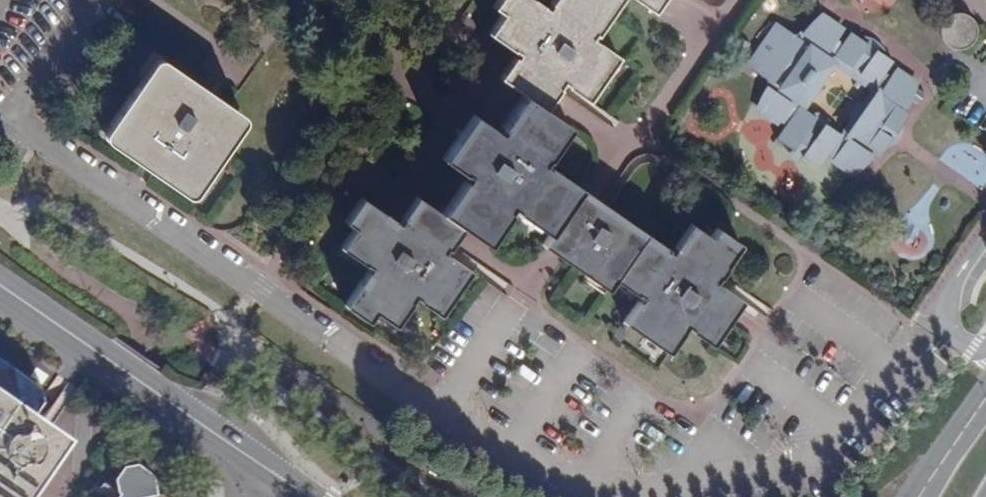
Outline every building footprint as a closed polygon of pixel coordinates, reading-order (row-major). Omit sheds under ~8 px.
[(656,240),(543,163),(547,157),(542,153),(556,133),(561,137),(569,126),(544,108),(562,83),(586,100),(603,74),(598,71),(611,50),(593,37),(618,0),(559,0),(556,5),(550,1),(546,8),(534,0),(497,0),(492,7),(501,13),(492,27),(515,43),(511,48),(516,52),(499,76),(525,94),(499,131),(494,127),(479,149),(478,148),(464,138),(447,162),(468,176),(464,182),(469,185),(455,205),(450,201),(441,213),(417,196),(398,223),(361,197),(345,222),(354,228),(344,242),(368,258),(364,264),(370,268),(344,304),(369,321),(375,312),(389,322),(405,299),(410,303),(414,297),(439,314),(455,290),(450,286),(465,266),(445,252),(462,228),(486,246),(513,208),(516,210),(519,206),(519,205),(526,209),(540,219),(536,224),(548,233),(541,243),(586,274),(589,268),(611,284),(614,279),(618,273),(639,287),(635,293),(641,296),(624,320),(648,336),(652,331),(661,337),(673,345),(683,329),(704,343),(721,318),(721,317),(725,320),(727,321),(727,320),(707,306),(716,292),(721,285),(715,281),(726,265),(698,247),(703,231),(696,226),(680,249),(674,245),(671,250),(656,240)] [(652,11),(660,0),(636,0),(652,11)] [(967,49),(972,45),(975,41),(977,36),(977,30),(976,24),(973,20),(968,16),(962,14),(957,14),(951,16),(946,20),(943,25),(941,31),(942,37),(945,43),(950,47),(955,50),(961,50),(967,49)] [(488,32),(511,48),(515,43),(492,27),(488,32)] [(776,35),(746,76),(765,89),(761,97),(764,99),(755,118),(776,133),(779,131),(785,135),(774,151),(789,161),(787,164),(798,171),(800,169),(815,181),(826,165),(832,169),(830,172),(851,188),(866,167),(862,163),(863,162),(864,161),(872,166),(881,154),(886,158),(889,154),(892,156),(898,146),(896,144),(898,140),(893,137),(904,122),(896,116),(897,115),(898,113),(903,116),(913,102),(913,101),(914,101),(914,100),(914,99),(914,98),(913,98),(913,97),(913,96),(912,96),(894,83),(885,95),(880,91),(891,74),(876,64),(874,67),(864,60),(866,57),(850,45),(841,59),(833,53),(842,44),(820,28),(803,44),(801,41),(794,49),(776,35)] [(598,71),(603,74),(617,53),(611,50),(598,71)] [(156,60),(154,62),(138,84),(142,86),(145,82),(148,84),(162,64),(168,67),(170,64),(164,60),(161,59),(158,59),(156,60)] [(196,184),(200,186),(230,142),(224,137),(238,117),(232,112),(234,109),(170,64),(168,67),(162,64),(148,84),(145,82),(142,86),(138,84),(110,125),(114,127),(109,133),(130,147),(128,150),(142,159),(140,163),(154,172),(156,169),(170,179),(172,176),(192,190),(196,184)] [(896,81),(894,83),(912,96),(913,96),(913,97),(913,98),(914,98),(914,99),(914,100),(914,101),(913,101),(913,102),(903,116),(898,113),(897,115),(906,121),(914,108),(918,96),(896,81)] [(244,119),(241,113),(234,109),(232,112),(238,117),(224,137),(230,142),(242,124),(244,121),(244,119)] [(479,149),(494,127),(473,114),(459,134),(464,138),(478,148),(479,149)] [(893,137),(898,140),(909,125),(904,122),(893,137)] [(106,138),(108,141),(140,163),(142,159),(128,150),(130,147),(109,133),(114,127),(110,125),(106,131),(105,133),(105,136),(106,138)] [(542,153),(547,157),(561,137),(556,133),(542,153)] [(442,158),(447,162),(464,138),(459,134),(442,158)] [(877,170),(886,158),(881,154),(872,166),(877,170)] [(851,188),(830,172),(828,175),(850,191),(859,183),(860,182),(863,179),(871,169),(863,162),(862,163),(866,167),(851,188)] [(154,172),(185,194),(188,196),(191,196),(194,194),(195,192),(200,186),(196,184),(192,190),(172,176),(170,179),(156,169),(154,172)] [(464,182),(450,201),(455,205),(469,185),(464,182)] [(519,205),(519,206),(516,210),(536,224),(540,219),(526,209),(519,205)] [(674,245),(680,249),(696,226),(690,222),(674,245)] [(703,231),(698,247),(726,265),(740,244),(716,227),(710,236),(703,231)] [(368,258),(344,242),(340,247),(364,264),(368,258)] [(465,266),(450,286),(455,290),(470,269),(465,266)] [(586,274),(608,289),(611,284),(589,268),(586,274)] [(618,273),(614,279),(635,293),(639,287),(618,273)] [(721,285),(716,292),(707,306),(727,320),(739,302),(742,299),(721,285)] [(405,299),(389,322),(394,326),(410,303),(405,299)] [(721,317),(721,318),(704,343),(710,347),(727,321),(725,320),(721,317)] [(673,345),(661,337),(652,331),(648,336),(659,343),(669,350),(673,345)] [(18,415),(30,423),(50,395),(25,377),(7,379),(4,363),(0,360),(0,441),(18,415)] [(39,367),(34,375),(45,382),(50,375),(39,367)] [(41,463),(42,456),(41,448),(36,442),(30,438),(22,437),(15,439),(9,445),(6,451),(6,459),(9,466),(15,471),(22,474),(30,473),(36,469),(41,463)] [(125,467),(115,482),(116,494),(120,496),(166,496),(154,489),(152,477),(136,466),(125,467)] [(115,482),(125,467),(123,468),(114,479),(115,482)]
